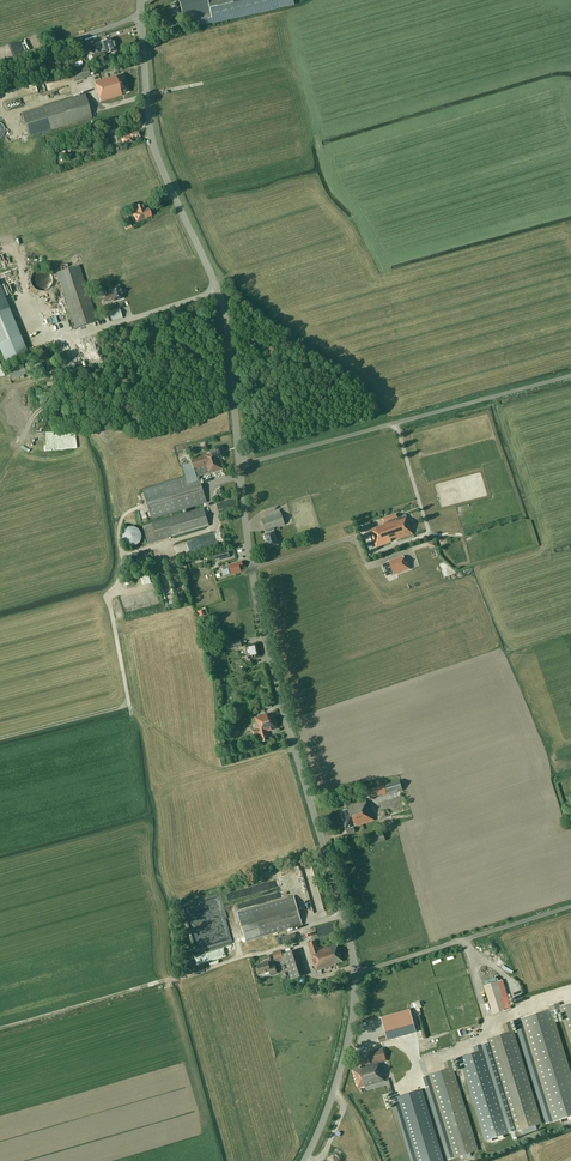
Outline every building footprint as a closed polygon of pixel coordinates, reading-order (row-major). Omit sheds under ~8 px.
[(212,23),(237,18),(294,4),(293,0),(179,0),(179,2),(176,3),(171,4),(173,16),(181,14),(183,19),(186,19),(210,14),(212,23)] [(110,53),(117,51),(113,38),(104,41),(106,50),(109,49),(110,53)] [(106,58),(104,51),(91,55),(93,62),(106,58)] [(90,77),(87,64),(71,69),(74,81),(90,77)] [(122,94),(129,92),(123,74),(96,82),(97,87),(96,87),(100,102),(122,95),(122,94)] [(85,95),(43,107),(22,113),(29,137),(50,131),(92,119),(85,95)] [(36,104),(33,96),(3,103),(4,105),(0,106),(0,109),(5,107),(6,111),(36,104)] [(126,135),(127,137),(123,138),(124,144),(132,142),(132,139),(140,137),(139,132),(126,135)] [(140,220),(140,221),(152,216),(148,208),(145,209),(143,203),(134,207),(137,213),(134,214),(136,222),(140,220)] [(2,291),(11,288),(3,255),(0,255),(0,285),(2,291)] [(75,328),(97,321),(78,266),(57,273),(75,328)] [(110,291),(103,293),(107,302),(113,300),(113,301),(123,298),(122,294),(121,290),(119,286),(109,289),(110,291)] [(28,353),(8,308),(0,312),(0,351),(5,362),(28,353)] [(112,321),(122,318),(119,309),(109,312),(112,321)] [(24,322),(26,330),(38,327),(34,310),(14,314),(16,326),(21,325),(21,323),(24,322)] [(23,369),(22,363),(12,366),(13,371),(23,369)] [(41,363),(34,367),(38,376),(46,372),(41,363)] [(13,373),(11,367),(6,369),(7,374),(12,373),(13,376),(25,372),(24,369),(13,373)] [(219,459),(224,458),(221,446),(215,448),(216,450),(209,452),(210,454),(190,460),(191,463),(182,465),(186,477),(143,490),(152,520),(207,503),(199,477),(223,470),(219,459)] [(148,544),(209,526),(203,508),(143,527),(148,544)] [(268,548),(278,545),(273,532),(274,532),(273,528),(284,525),(281,513),(261,520),(265,531),(267,530),(268,534),(264,535),(268,548)] [(396,514),(383,518),(382,519),(384,525),(371,529),(373,534),(372,534),(376,547),(391,542),(391,539),(395,538),(396,540),(412,534),(405,516),(397,519),(396,514)] [(142,535),(141,534),(141,533),(140,532),(140,531),(139,530),(138,529),(137,529),(136,528),(135,528),(134,527),(133,527),(132,527),(131,527),(130,527),(129,528),(128,528),(127,528),(126,529),(125,530),(124,531),(124,532),(123,532),(123,533),(123,534),(122,534),(122,535),(122,536),(122,537),(122,538),(122,539),(122,540),(123,541),(123,542),(124,543),(124,544),(125,544),(126,545),(127,546),(128,546),(129,547),(130,547),(131,547),(132,547),(133,547),(134,547),(135,547),(136,546),(137,546),(138,545),(139,544),(140,543),(140,542),(141,541),(141,540),(142,539),(142,538),(142,537),(142,536),(142,535)] [(418,545),(420,550),(428,547),(425,542),(418,545)] [(230,557),(227,549),(213,553),(216,561),(230,557)] [(388,563),(381,565),(385,577),(392,574),(392,575),(409,569),(406,560),(405,561),(403,556),(387,562),(388,563)] [(228,566),(229,566),(228,567),(228,566),(225,567),(224,567),(223,568),(224,571),(223,571),(223,572),(224,575),(224,576),(226,576),(226,577),(230,576),(230,575),(231,575),(241,573),(240,569),(243,568),(241,562),(228,566)] [(169,583),(162,585),(167,606),(174,604),(169,583)] [(390,591),(384,593),(386,600),(392,598),(390,591)] [(242,647),(240,639),(226,643),(227,650),(242,647)] [(253,658),(259,657),(256,644),(248,646),(251,657),(253,656),(253,658)] [(234,716),(244,713),(242,707),(232,710),(234,716)] [(267,732),(278,729),(273,712),(256,717),(257,722),(256,722),(258,729),(252,731),(254,736),(258,735),(261,743),(270,740),(267,732)] [(219,750),(226,748),(223,738),(217,740),(219,750)] [(400,781),(385,785),(388,795),(403,790),(400,781)] [(384,786),(383,786),(370,790),(372,798),(387,793),(384,786)] [(353,828),(375,821),(370,806),(368,806),(366,799),(353,803),(346,805),(347,808),(339,811),(346,830),(348,835),(355,833),(353,828)] [(385,841),(383,835),(382,831),(368,836),(371,846),(385,841)] [(323,912),(312,863),(301,865),(312,915),(323,912)] [(245,941),(302,925),(293,896),(237,912),(245,941)] [(286,943),(297,940),(295,933),(284,936),(286,943)] [(316,940),(307,943),(311,953),(310,953),(314,966),(316,966),(317,971),(335,965),(335,964),(342,962),(336,944),(319,950),(316,940)] [(304,975),(297,950),(283,954),(290,980),(304,975)] [(283,956),(281,951),(272,953),(274,959),(283,956)] [(270,975),(276,973),(274,965),(269,966),(268,962),(256,965),(258,974),(269,971),(270,975)] [(484,986),(493,1015),(511,1008),(508,997),(503,999),(498,981),(484,986)] [(561,1009),(560,1006),(561,1006),(559,1002),(549,1006),(550,1010),(521,1019),(553,1120),(570,1115),(570,1078),(550,1012),(561,1009)] [(561,1006),(560,1006),(561,1009),(570,1042),(570,1003),(561,1006)] [(410,1009),(381,1017),(387,1041),(416,1033),(410,1009)] [(505,1033),(487,1039),(515,1131),(541,1123),(509,1022),(502,1024),(505,1033)] [(508,1133),(481,1044),(472,1047),(474,1053),(459,1057),(485,1141),(508,1133)] [(385,1060),(383,1051),(382,1049),(370,1052),(372,1057),(360,1061),(361,1067),(353,1070),(358,1088),(384,1081),(381,1067),(379,1067),(378,1062),(385,1060)] [(380,1063),(385,1077),(392,1075),(388,1060),(380,1063)] [(477,1150),(450,1060),(443,1062),(445,1069),(428,1074),(429,1075),(425,1076),(426,1081),(430,1080),(454,1158),(477,1150)] [(420,1089),(397,1096),(417,1160),(443,1160),(420,1089)]
